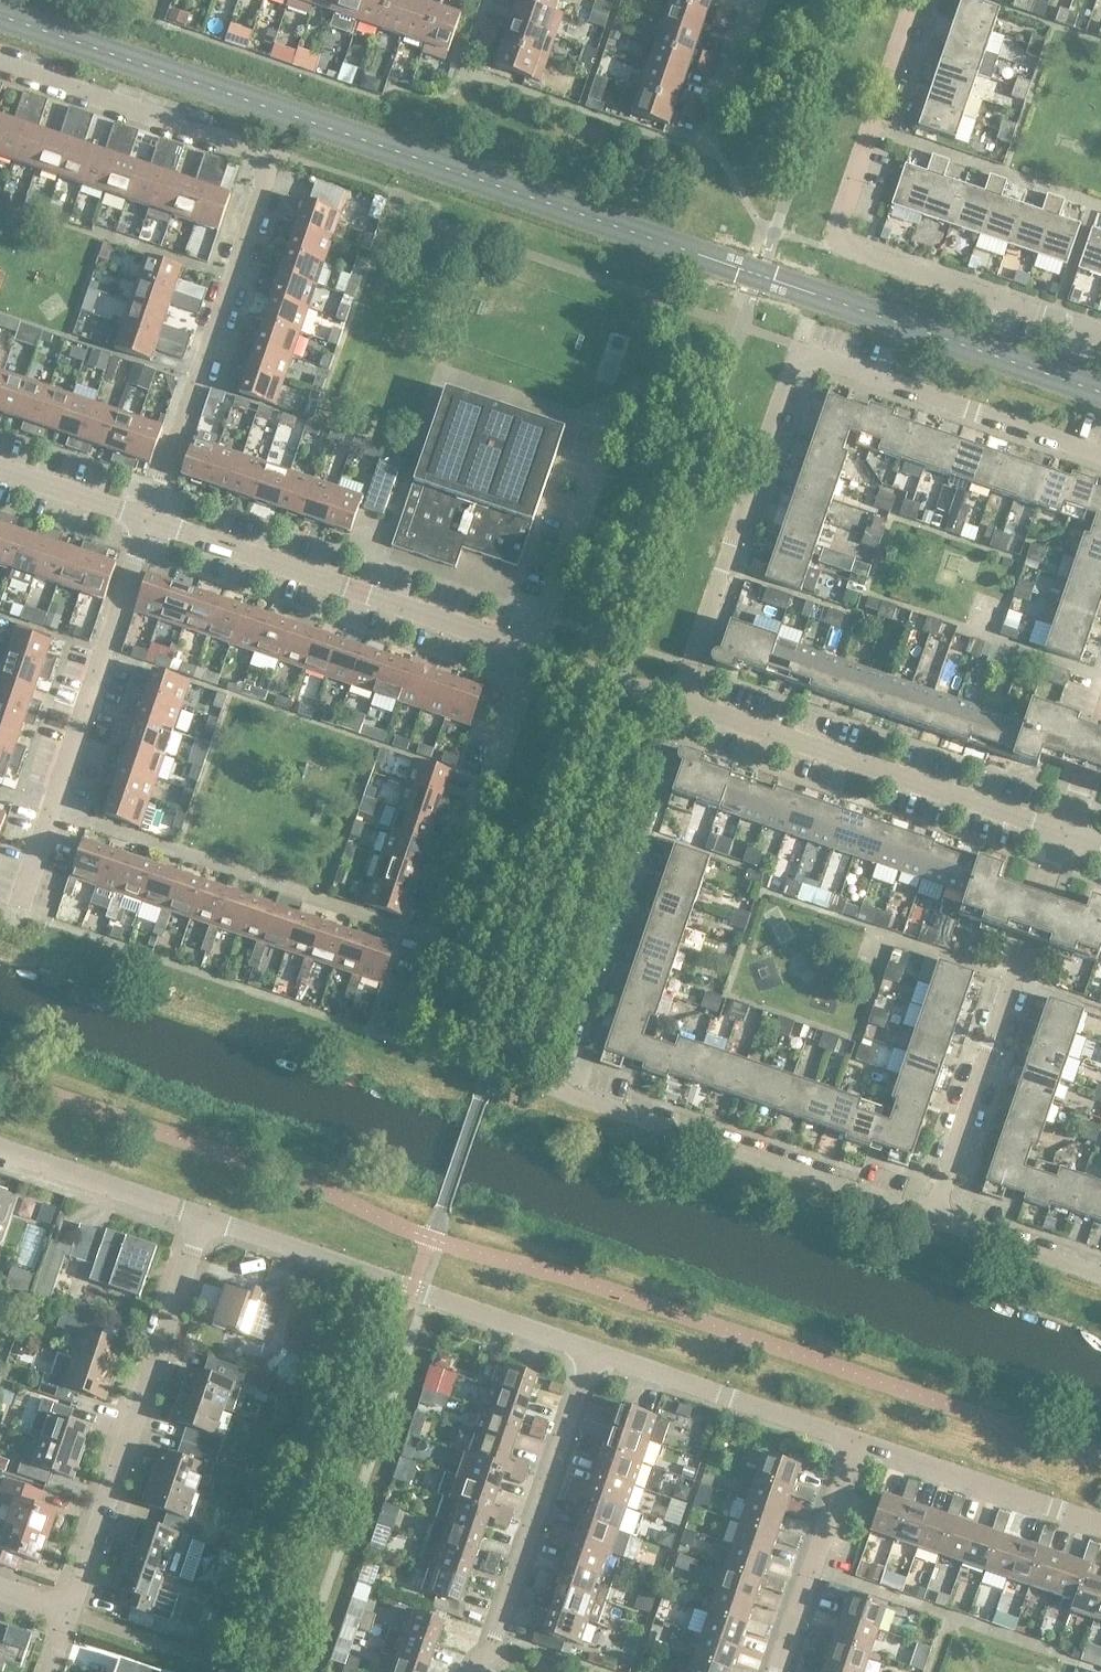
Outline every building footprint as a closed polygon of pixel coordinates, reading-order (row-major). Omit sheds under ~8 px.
[(286,6),(309,14),(312,5),(313,0),(288,0),(286,6)] [(312,5),(334,13),(339,0),(313,0),(312,5)] [(334,13),(357,21),(364,0),(339,0),(334,13)] [(357,21),(379,29),(389,0),(364,0),(357,21)] [(379,29),(402,36),(414,0),(389,0),(379,29)] [(415,0),(414,0),(402,36),(424,44),(437,7),(415,0)] [(523,0),(517,0),(510,21),(546,33),(554,11),(523,0)] [(554,11),(558,0),(523,0),(554,11)] [(670,0),(662,22),(699,35),(706,12),(670,0)] [(706,12),(710,0),(670,0),(706,12)] [(970,0),(961,0),(954,20),(991,32),(999,10),(970,0)] [(1012,7),(1021,10),(1025,0),(1014,0),(1012,7)] [(1021,10),(1031,14),(1035,0),(1025,0),(1021,10)] [(596,1),(589,22),(604,27),(611,6),(596,1)] [(718,6),(715,15),(728,20),(731,10),(718,6)] [(460,15),(437,7),(424,44),(421,52),(445,60),(460,15)] [(170,8),(166,19),(185,26),(189,15),(170,8)] [(1059,8),(1054,22),(1064,25),(1068,11),(1059,8)] [(1078,14),(1068,11),(1064,25),(1073,28),(1078,14)] [(728,20),(715,15),(711,25),(725,29),(728,20)] [(614,19),(611,29),(621,32),(624,22),(614,19)] [(991,32),(954,20),(947,41),(984,54),(991,32)] [(555,36),(546,33),(510,21),(502,43),(547,59),(555,36)] [(699,35),(662,22),(654,45),(691,57),(699,35)] [(484,26),(480,36),(494,40),(497,31),(484,26)] [(267,29),(263,41),(272,44),(276,32),(267,29)] [(610,31),(608,38),(618,41),(620,34),(610,31)] [(1031,35),(1028,45),(1042,49),(1045,40),(1031,35)] [(494,40),(480,36),(477,45),(491,50),(494,40)] [(984,54),(947,41),(940,62),(977,75),(984,54)] [(547,59),(502,43),(494,66),(539,82),(547,59)] [(691,57),(654,45),(647,68),(683,80),(691,57)] [(1042,49),(1028,45),(1025,54),(1038,59),(1042,49)] [(287,48),(282,62),(291,64),(295,51),(287,48)] [(702,51),(699,60),(713,65),(716,55),(702,51)] [(713,65),(699,60),(696,70),(709,74),(713,65)] [(977,75),(940,62),(932,83),(969,96),(977,75)] [(683,80),(647,68),(639,90),(675,103),(683,80)] [(605,79),(595,76),(587,98),(597,102),(605,79)] [(1017,78),(1013,87),(1027,92),(1030,83),(1017,78)] [(969,96),(932,83),(925,105),(962,117),(969,96)] [(1027,92),(1013,87),(1010,97),(1024,101),(1027,92)] [(675,103),(639,90),(631,113),(668,126),(675,103)] [(3,117),(0,126),(0,157),(13,161),(35,96),(23,92),(15,115),(17,119),(13,121),(3,117)] [(48,100),(35,96),(13,161),(36,169),(43,147),(48,133),(38,129),(36,126),(40,124),(48,100)] [(687,96),(684,106),(697,110),(700,101),(687,96)] [(587,98),(585,106),(601,111),(604,103),(600,102),(597,102),(587,98)] [(962,117),(925,105),(918,127),(955,140),(962,117)] [(697,110),(684,106),(680,115),(694,119),(697,110)] [(48,133),(43,147),(36,169),(58,177),(80,111),(68,107),(60,131),(62,135),(58,136),(48,133)] [(93,115),(80,111),(58,177),(81,184),(93,148),(83,145),(81,141),(85,139),(93,115)] [(1002,121),(999,130),(1013,135),(1016,125),(1002,121)] [(104,152),(93,148),(81,184),(104,192),(126,127),(114,123),(106,146),(108,150),(104,152)] [(138,131),(126,127),(104,192),(126,200),(139,164),(128,160),(127,157),(130,155),(138,131)] [(1013,135),(999,130),(996,139),(1009,144),(1013,135)] [(149,167),(139,164),(126,200),(149,207),(171,142),(159,138),(151,162),(153,166),(149,167)] [(184,147),(171,142),(149,207),(171,215),(184,179),(174,176),(172,172),(175,170),(184,147)] [(194,183),(184,179),(171,215),(194,223),(216,158),(204,154),(196,177),(198,181),(194,183)] [(940,158),(932,155),(926,171),(905,164),(891,205),(921,215),(940,158)] [(229,162),(216,158),(194,223),(218,231),(230,195),(219,191),(217,188),(220,186),(229,162)] [(949,161),(940,158),(921,215),(950,225),(964,184),(943,177),(949,161)] [(998,178),(989,175),(984,191),(964,184),(950,225),(978,235),(998,178)] [(1006,181),(998,178),(978,235),(1007,245),(1021,204),(1001,197),(1006,181)] [(315,183),(309,202),(339,213),(346,193),(315,183)] [(1055,197),(1047,195),(1041,211),(1021,204),(1007,245),(1036,255),(1055,197)] [(374,196),(368,216),(379,220),(386,200),(374,196)] [(1064,200),(1055,197),(1036,255),(1066,265),(1080,224),(1058,217),(1064,200)] [(297,221),(295,225),(332,238),(340,213),(339,213),(309,202),(304,201),(298,216),(297,215),(297,221)] [(332,238),(295,225),(294,230),(291,234),(292,234),(287,249),(323,261),(332,238)] [(1091,228),(1077,269),(1100,277),(1100,231),(1091,228)] [(360,247),(369,250),(374,236),(365,233),(360,247)] [(323,261),(287,249),(282,264),(281,263),(281,268),(279,273),(315,285),(323,261)] [(181,269),(145,256),(137,280),(203,302),(207,290),(183,282),(179,284),(177,280),(181,269)] [(971,256),(968,265),(976,268),(979,259),(971,256)] [(352,271),(361,274),(366,260),(357,257),(352,271)] [(1016,271),(1013,281),(1025,285),(1029,276),(1016,271)] [(315,285),(279,273),(278,277),(274,282),(276,282),(271,297),(307,309),(315,285)] [(90,280),(87,288),(98,291),(101,283),(90,280)] [(203,302),(137,280),(129,302),(165,315),(169,305),(173,303),(175,306),(198,315),(203,302)] [(344,295),(353,298),(358,284),(348,280),(344,295)] [(1046,282),(1043,291),(1055,295),(1059,286),(1046,282)] [(1071,286),(1067,299),(1078,303),(1083,290),(1071,286)] [(307,309),(271,297),(266,311),(264,311),(264,316),(263,321),(299,333),(307,309)] [(165,315),(129,302),(122,325),(187,347),(191,335),(168,327),(164,329),(162,325),(165,315)] [(335,319),(345,322),(350,308),(340,304),(335,319)] [(299,333),(263,321),(261,325),(258,329),(260,330),(255,344),(291,357),(299,333)] [(20,325),(14,341),(36,349),(41,333),(20,325)] [(187,347),(122,325),(114,349),(150,361),(154,350),(157,348),(159,352),(183,360),(187,347)] [(327,342),(337,345),(342,331),(332,328),(327,342)] [(44,333),(41,341),(50,344),(53,336),(44,333)] [(291,357),(255,344),(250,359),(248,358),(248,364),(247,368),(283,380),(291,357)] [(73,347),(69,357),(82,362),(86,351),(73,347)] [(91,350),(86,366),(104,372),(109,356),(91,350)] [(319,366),(329,369),(333,355),(324,352),(319,366)] [(110,357),(103,379),(111,382),(119,359),(110,357)] [(133,362),(125,383),(148,391),(155,370),(133,362)] [(283,380),(247,368),(245,373),(242,377),(243,377),(238,393),(274,405),(283,380)] [(2,373),(0,380),(0,415),(2,414),(13,417),(25,381),(2,373)] [(311,390),(321,393),(325,379),(316,376),(311,390)] [(48,389),(25,381),(13,417),(24,421),(25,425),(23,432),(32,436),(48,389)] [(851,391),(831,384),(827,397),(811,443),(841,453),(842,452),(849,431),(858,434),(855,444),(879,452),(891,417),(892,418),(894,413),(869,404),(867,410),(847,403),(851,391)] [(70,397),(48,389),(32,436),(42,439),(45,431),(48,429),(58,433),(70,397)] [(211,389),(207,398),(222,403),(225,394),(211,389)] [(445,389),(398,525),(391,546),(455,568),(462,548),(517,567),(564,429),(536,419),(535,418),(535,419),(508,410),(508,409),(507,410),(502,408),(502,407),(501,407),(501,408),(474,399),(474,398),(473,397),(473,398),(445,389)] [(93,404),(70,397),(58,433),(69,436),(70,440),(68,448),(77,451),(93,404)] [(249,402),(235,397),(232,407),(246,412),(249,402)] [(303,414),(312,417),(317,403),(308,399),(303,414)] [(116,412),(93,404),(77,451),(87,454),(90,447),(93,445),(103,448),(116,412)] [(273,410),(258,405),(255,415),(269,420),(273,410)] [(138,420),(116,412),(103,448),(114,452),(115,456),(113,463),(122,466),(138,420)] [(297,418),(282,414),(279,423),(293,428),(297,418)] [(891,417),(879,452),(901,460),(913,425),(892,418),(891,417)] [(162,428),(138,420),(122,466),(132,470),(135,462),(138,460),(149,464),(162,428)] [(321,427),(306,422),(303,431),(317,436),(321,427)] [(936,433),(913,425),(901,460),(924,468),(936,433)] [(344,435),(330,430),(327,439),(341,444),(344,435)] [(200,432),(198,440),(193,439),(181,475),(196,480),(196,482),(201,482),(206,484),(218,447),(213,445),(216,437),(200,432)] [(958,440),(936,433),(924,468),(946,476),(958,440)] [(368,443),(354,438),(351,447),(365,452),(368,443)] [(981,448),(958,440),(946,476),(969,483),(981,448)] [(841,453),(811,443),(803,465),(839,477),(847,454),(842,452),(841,453)] [(242,455),(218,447),(206,484),(210,485),(214,488),(215,487),(229,492),(242,455)] [(1003,456),(981,448),(969,483),(991,491),(1003,456)] [(384,451),(381,460),(398,466),(401,456),(384,451)] [(266,463),(242,455),(229,492),(244,497),(243,498),(249,498),(253,500),(266,463)] [(1026,463),(1003,456),(991,491),(1014,499),(1026,463)] [(381,460),(379,460),(363,508),(377,513),(382,515),(385,508),(386,503),(399,466),(398,466),(381,460)] [(289,471),(266,463),(253,500),(258,501),(262,504),(262,503),(277,508),(289,471)] [(1048,471),(1026,463),(1014,499),(1036,506),(1048,471)] [(839,477),(803,465),(796,488),(831,500),(839,477)] [(313,480),(289,471),(277,508),(292,513),(291,514),(296,514),(301,516),(313,480)] [(1071,479),(1070,478),(1048,471),(1036,506),(1059,514),(1071,479)] [(1070,478),(1071,479),(1059,514),(1083,522),(1086,512),(1095,515),(1088,536),(1088,537),(1100,542),(1100,490),(1095,488),(1097,482),(1072,473),(1070,478)] [(340,478),(337,488),(325,524),(339,529),(339,530),(344,530),(349,532),(362,496),(358,495),(361,486),(340,478)] [(337,488),(313,480),(301,516),(305,517),(309,521),(310,519),(325,524),(337,488)] [(831,500),(796,488),(788,510),(823,522),(831,500)] [(958,489),(951,509),(958,511),(965,491),(958,489)] [(879,491),(876,499),(892,504),(895,496),(879,491)] [(892,504),(876,499),(873,507),(889,512),(892,504)] [(912,502),(904,499),(899,515),(907,518),(912,502)] [(920,505),(912,502),(907,518),(915,521),(920,505)] [(823,522),(788,510),(780,533),(816,545),(823,522)] [(925,511),(921,522),(928,524),(932,513),(925,511)] [(5,515),(0,530),(0,565),(12,569),(24,533),(14,529),(12,526),(15,518),(5,515)] [(934,515),(930,525),(937,527),(941,517),(934,515)] [(949,515),(944,531),(952,533),(957,518),(949,515)] [(965,520),(957,518),(952,533),(960,536),(965,520)] [(34,536),(24,533),(12,569),(8,579),(31,587),(35,577),(50,530),(40,527),(38,534),(34,536)] [(866,528),(863,536),(879,541),(882,534),(866,528)] [(991,541),(989,546),(997,549),(1002,533),(988,528),(984,539),(991,541)] [(60,533),(50,530),(35,577),(57,584),(69,548),(59,545),(57,541),(60,533)] [(816,545),(780,533),(772,555),(808,568),(813,553),(816,545)] [(1010,536),(1002,533),(997,549),(1005,552),(1010,536)] [(1075,558),(1100,567),(1100,542),(1088,537),(1088,536),(1083,534),(1075,558)] [(879,541),(863,536),(861,544),(876,549),(879,541)] [(79,552),(69,548),(57,584),(80,592),(95,545),(86,542),(83,550),(79,552)] [(1031,543),(1028,551),(1044,556),(1047,548),(1031,543)] [(105,549),(95,545),(80,592),(103,600),(115,564),(104,560),(102,556),(105,549)] [(816,545),(813,553),(819,556),(817,562),(851,573),(855,562),(856,559),(816,545)] [(1044,556),(1028,551),(1025,559),(1041,564),(1044,556)] [(808,568),(772,555),(764,579),(800,591),(808,568)] [(1075,558),(1068,580),(1100,592),(1100,567),(1075,558)] [(855,562),(851,573),(866,579),(870,567),(855,562)] [(851,573),(848,581),(864,587),(866,579),(851,573)] [(162,580),(147,575),(135,611),(159,620),(171,583),(167,582),(163,579),(162,580)] [(1034,585),(1018,580),(1015,588),(1031,593),(1034,585)] [(1068,580),(1060,603),(1095,615),(1100,598),(1100,592),(1068,580)] [(864,587),(848,581),(845,589),(861,595),(864,587)] [(176,585),(171,583),(159,620),(183,628),(195,591),(181,586),(181,585),(176,585)] [(791,596),(767,587),(762,602),(786,610),(791,596)] [(1031,593),(1015,588),(1013,596),(1029,601),(1031,593)] [(210,596),(195,591),(183,628),(207,636),(219,600),(214,598),(210,595),(210,596)] [(224,601),(219,600),(207,636),(230,644),(243,608),(228,603),(229,601),(224,601)] [(814,603),(806,601),(801,615),(809,618),(814,603)] [(889,604),(882,601),(877,616),(884,618),(889,604)] [(1095,615),(1060,603),(1052,626),(1087,638),(1095,615)] [(896,606),(889,604),(884,618),(891,621),(896,606)] [(257,613),(243,608),(230,644),(254,652),(267,616),(262,614),(258,611),(257,613)] [(836,611),(829,609),(824,623),(831,626),(836,611)] [(844,614),(836,611),(831,626),(838,628),(844,614)] [(1008,611),(1005,620),(1019,624),(1022,616),(1008,611)] [(271,617),(267,616),(254,652),(278,660),(290,624),(276,619),(276,618),(271,617)] [(934,619),(927,616),(922,631),(929,634),(934,619)] [(941,622),(934,619),(929,634),(936,636),(941,622)] [(776,639),(730,623),(720,652),(718,652),(717,652),(715,652),(713,654),(712,655),(711,656),(711,657),(710,658),(710,659),(711,660),(711,661),(711,662),(712,663),(713,664),(715,665),(715,666),(732,671),(735,664),(764,674),(776,639)] [(305,629),(290,624),(278,660),(302,668),(314,632),(310,631),(306,627),(305,629)] [(1018,631),(1002,626),(999,634),(1015,640),(1018,631)] [(1087,638),(1052,626),(1044,650),(1079,662),(1087,638)] [(15,630),(6,654),(53,670),(56,660),(49,657),(46,654),(50,643),(15,630)] [(319,634),(314,632),(302,668),(326,676),(338,640),(323,635),(324,634),(319,634)] [(977,641),(970,638),(965,653),(972,655),(977,641)] [(798,646),(776,639),(764,674),(787,682),(798,646)] [(353,645),(338,640),(326,676),(349,685),(362,648),(357,647),(353,644),(353,645)] [(984,643),(977,641),(972,655),(979,658),(984,643)] [(821,654),(798,646),(787,682),(809,689),(821,654)] [(134,647),(130,656),(145,661),(148,652),(134,647)] [(366,650),(362,648),(349,685),(373,693),(386,657),(371,652),(372,650),(366,650)] [(1022,656),(1015,653),(1010,668),(1017,671),(1022,656)] [(6,654),(0,673),(0,677),(35,689),(38,678),(42,677),(50,679),(53,670),(6,654)] [(844,662),(821,654),(809,689),(832,697),(844,662)] [(158,655),(155,664),(169,669),(172,660),(158,655)] [(1029,658),(1022,656),(1017,671),(1024,673),(1029,658)] [(400,662),(386,657),(373,693),(397,701),(409,665),(405,663),(401,660),(400,662)] [(867,670),(844,662),(832,697),(855,705),(867,670)] [(182,663),(178,672),(193,677),(196,668),(182,663)] [(1070,672),(1043,663),(1038,678),(1064,687),(1070,672)] [(414,666),(409,665),(397,701),(421,709),(433,673),(419,668),(419,666),(414,666)] [(889,678),(867,670),(855,705),(877,713),(889,678)] [(146,691),(144,695),(180,707),(189,683),(152,671),(147,686),(146,686),(146,691)] [(205,671),(202,680),(216,685),(220,676),(205,671)] [(448,678),(433,673),(421,709),(445,717),(457,681),(453,679),(448,676),(448,678)] [(0,677),(0,702),(37,715),(41,705),(33,703),(31,699),(35,689),(0,677)] [(911,685),(889,678),(877,713),(899,720),(911,685)] [(229,679),(226,689),(240,693),(243,684),(229,679)] [(462,683),(457,681),(445,717),(469,725),(481,689),(466,684),(467,683),(462,683)] [(934,693),(911,685),(899,720),(922,728),(934,693)] [(253,687),(250,697),(264,702),(267,692),(253,687)] [(226,696),(217,692),(212,706),(222,710),(226,696)] [(956,701),(934,693),(922,728),(944,736),(956,701)] [(180,707),(144,695),(143,700),(139,704),(141,704),(136,719),(172,731),(180,707)] [(277,696),(274,705),(288,710),(291,700),(277,696)] [(979,708),(956,701),(944,736),(967,743),(979,708)] [(0,702),(0,727),(19,734),(23,723),(27,722),(34,724),(37,715),(0,702)] [(1023,724),(1024,724),(1012,759),(1036,767),(1039,758),(1085,774),(1100,779),(1100,734),(1098,733),(1076,725),(1080,712),(1055,703),(1053,710),(1030,702),(1023,724)] [(300,704),(297,713),(311,718),(315,709),(300,704)] [(338,717),(335,726),(345,729),(359,734),(362,725),(366,715),(342,707),(338,717)] [(1001,716),(979,708),(967,743),(989,751),(1001,716)] [(324,712),(321,721),(335,726),(338,717),(324,712)] [(1024,724),(1023,724),(1001,716),(989,751),(1012,759),(1024,724)] [(204,731),(213,734),(218,720),(209,717),(204,731)] [(172,731),(136,719),(131,734),(129,733),(129,738),(128,743),(164,755),(172,731)] [(0,727),(0,752),(22,760),(25,750),(18,748),(16,744),(19,734),(0,727)] [(372,728),(369,737),(383,742),(386,733),(372,728)] [(395,736),(392,745),(406,750),(410,741),(395,736)] [(196,755),(205,758),(210,744),(201,741),(196,755)] [(164,755),(128,743),(126,747),(123,752),(125,752),(120,767),(156,779),(164,755)] [(419,744),(416,754),(430,758),(434,749),(419,744)] [(379,748),(375,762),(384,765),(389,751),(379,748)] [(703,757),(686,751),(682,751),(679,752),(677,755),(677,759),(678,762),(681,764),(671,794),(683,798),(695,802),(718,810),(730,774),(700,764),(703,757)] [(0,752),(0,779),(3,780),(7,768),(11,767),(19,770),(22,760),(0,752)] [(444,753),(441,762),(455,767),(458,758),(444,753)] [(413,760),(405,784),(441,796),(442,792),(446,788),(444,787),(449,772),(413,760)] [(188,779),(197,782),(202,768),(193,764),(188,779)] [(156,779),(120,767),(115,781),(113,781),(113,786),(112,791),(148,803),(156,779)] [(752,782),(730,774),(718,810),(740,817),(752,782)] [(775,790),(752,782),(740,817),(763,825),(775,790)] [(441,796),(405,784),(397,808),(433,820),(438,806),(439,806),(439,801),(441,796)] [(180,802),(189,806),(194,792),(184,788),(180,802)] [(797,797),(775,790),(763,825),(785,833),(797,797)] [(148,803),(112,791),(110,795),(107,799),(109,800),(103,815),(140,827),(140,826),(151,829),(156,812),(146,809),(148,803)] [(683,798),(671,794),(667,806),(679,810),(683,798)] [(372,800),(363,796),(358,811),(367,814),(372,800)] [(820,805),(797,797),(785,833),(808,840),(820,805)] [(695,802),(683,798),(679,810),(691,815),(695,802)] [(842,813),(820,805),(808,840),(830,848),(842,813)] [(433,820),(397,808),(388,832),(425,844),(426,840),(429,835),(428,835),(433,820)] [(171,826),(181,829),(186,815),(176,812),(171,826)] [(865,820),(842,813),(830,848),(853,856),(865,820)] [(364,823),(355,820),(350,834),(359,838),(364,823)] [(888,828),(865,820),(853,856),(875,864),(888,828)] [(910,836),(888,828),(875,864),(898,871),(910,836)] [(425,844),(388,832),(380,856),(416,868),(421,853),(423,854),(423,849),(425,844)] [(709,834),(704,849),(712,852),(717,837),(709,834)] [(933,844),(910,836),(898,871),(920,879),(933,844)] [(77,880),(95,886),(107,850),(92,845),(93,843),(88,843),(82,841),(64,894),(71,897),(77,880)] [(356,847),(347,844),(342,858),(351,861),(356,847)] [(955,851),(933,844),(920,879),(943,887),(955,851)] [(709,858),(674,845),(666,869),(701,881),(709,858)] [(747,847),(742,862),(749,864),(755,850),(747,847)] [(122,855),(107,850),(95,886),(114,892),(109,905),(119,908),(123,896),(118,894),(131,858),(126,856),(122,853),(122,855)] [(762,852),(755,850),(749,864),(757,867),(762,852)] [(978,859),(955,851),(943,887),(965,894),(966,895),(978,859)] [(416,868),(380,856),(372,879),(408,892),(410,887),(413,883),(411,883),(416,868)] [(135,859),(131,858),(118,894),(123,896),(119,908),(138,915),(142,902),(155,866),(140,861),(141,859),(135,859)] [(978,859),(966,895),(965,894),(958,915),(980,923),(993,927),(1005,932),(1025,938),(1048,946),(1060,950),(1073,955),(1096,962),(1100,946),(1100,901),(1090,897),(1085,912),(1040,897),(997,882),(1002,867),(978,859)] [(169,871),(155,866),(142,902),(161,909),(157,921),(167,924),(171,912),(166,910),(178,874),(174,872),(170,869),(169,871)] [(348,871),(339,868),(334,882),(343,885),(348,871)] [(701,881),(666,869),(658,892),(693,904),(701,881)] [(763,876),(747,870),(744,879),(760,884),(763,876)] [(183,875),(178,874),(166,910),(171,912),(190,918),(202,882),(188,877),(188,876),(183,875)] [(408,892),(372,879),(364,904),(400,916),(405,901),(407,901),(407,896),(408,892)] [(787,879),(782,894),(789,896),(794,882),(787,879)] [(217,887),(202,882),(190,918),(209,925),(205,938),(214,941),(218,928),(214,927),(226,890),(222,889),(217,886),(217,887)] [(801,884),(794,882),(789,896),(796,899),(801,884)] [(231,892),(226,890),(214,927),(218,928),(238,935),(250,898),(235,893),(236,892),(231,892)] [(693,904),(658,892),(650,915),(686,927),(693,904)] [(832,894),(827,909),(834,912),(839,897),(832,894)] [(846,899),(839,897),(834,912),(841,914),(846,899)] [(265,903),(250,898),(238,935),(257,941),(252,954),(262,957),(266,944),(261,943),(274,906),(269,905),(265,902),(265,903)] [(119,908),(109,905),(105,918),(115,921),(119,908)] [(862,905),(857,920),(879,927),(884,912),(862,905)] [(278,908),(274,906),(261,943),(266,944),(285,951),(298,915),(283,910),(284,908),(278,908)] [(734,909),(731,917),(747,922),(750,914),(734,909)] [(891,915),(884,912),(879,927),(886,929),(891,915)] [(312,920),(298,915),(285,951),(304,957),(300,970),(309,973),(314,961),(309,959),(321,923),(317,921),(313,918),(312,920)] [(686,927),(650,915),(642,937),(678,949),(686,927)] [(747,922),(731,917),(728,925),(744,930),(747,922)] [(167,924),(157,921),(153,934),(162,937),(167,924)] [(326,924),(321,923),(309,959),(314,961),(333,967),(345,931),(331,926),(331,924),(326,924)] [(993,927),(980,923),(978,929),(991,934),(993,927)] [(922,925),(917,940),(924,942),(929,928),(922,925)] [(1005,932),(993,927),(991,934),(1003,938),(1005,932)] [(937,930),(929,928),(924,942),(932,945),(937,930)] [(360,936),(345,931),(333,967),(352,974),(348,986),(357,990),(361,977),(357,975),(369,939),(364,937),(360,934),(360,936)] [(678,949),(642,937),(635,960),(670,972),(678,949)] [(214,941),(205,938),(200,950),(210,953),(214,941)] [(374,941),(369,939),(357,975),(361,977),(381,984),(394,947),(378,942),(379,941),(374,941)] [(1060,950),(1048,946),(1046,953),(1058,957),(1060,950)] [(1073,955),(1060,950),(1058,957),(1071,961),(1073,955)] [(262,957),(252,954),(248,966),(257,970),(262,957)] [(718,954),(716,962),(732,967),(734,959),(718,954)] [(670,972),(635,960),(627,982),(662,994),(670,972)] [(973,973),(938,961),(930,985),(965,997),(973,973)] [(732,967),(716,962),(713,970),(729,975),(732,967)] [(904,967),(888,962),(885,970),(901,975),(904,967)] [(309,973),(300,970),(296,983),(305,986),(309,973)] [(901,975),(885,970),(882,978),(898,983),(901,975)] [(662,994),(627,982),(619,1005),(650,1015),(649,1016),(654,1018),(662,994)] [(965,997),(930,985),(922,1007),(957,1019),(965,997)] [(357,990),(348,986),(343,999),(353,1002),(357,990)] [(706,991),(703,999),(719,1005),(722,997),(706,991)] [(719,1005),(703,999),(700,1007),(716,1013),(719,1005)] [(1083,1011),(1048,999),(1039,1022),(1075,1034),(1083,1011)] [(741,1003),(733,1001),(728,1016),(735,1019),(741,1003)] [(749,1006),(741,1003),(735,1019),(743,1022),(749,1006)] [(650,1015),(619,1005),(603,1051),(613,1054),(624,1058),(643,1065),(641,1070),(666,1079),(668,1074),(666,1073),(674,1048),(667,1045),(651,1040),(642,1037),(649,1016),(650,1015)] [(888,1012),(873,1007),(870,1015),(886,1020),(888,1012)] [(957,1019),(922,1007),(914,1030),(950,1042),(957,1019)] [(886,1020),(870,1015),(867,1023),(883,1028),(886,1020)] [(786,1019),(778,1016),(773,1032),(781,1035),(786,1019)] [(794,1021),(786,1019),(781,1035),(788,1037),(794,1021)] [(1075,1034),(1039,1022),(1032,1045),(1067,1057),(1075,1034)] [(655,1030),(651,1040),(667,1045),(670,1035),(655,1030)] [(950,1042),(914,1030),(907,1053),(942,1065),(950,1042)] [(831,1034),(823,1031),(818,1047),(826,1050),(831,1034)] [(839,1037),(831,1034),(826,1050),(834,1053),(839,1037)] [(678,1038),(670,1035),(667,1045),(674,1048),(678,1038)] [(701,1046),(678,1038),(674,1048),(666,1073),(668,1074),(689,1081),(701,1046)] [(876,1050),(860,1044),(857,1052),(873,1057),(876,1050)] [(1067,1057),(1032,1045),(1024,1067),(1059,1080),(1067,1057)] [(724,1054),(701,1046),(689,1081),(712,1089),(724,1054)] [(613,1054),(603,1051),(599,1063),(609,1066),(613,1054)] [(873,1057),(857,1052),(854,1060),(870,1065),(873,1057)] [(942,1065),(907,1053),(899,1075),(934,1087),(942,1065)] [(624,1058),(613,1054),(609,1066),(620,1070),(624,1058)] [(746,1061),(724,1054),(712,1089),(734,1097),(746,1061)] [(769,1069),(746,1061),(734,1097),(757,1104),(769,1069)] [(1059,1080),(1024,1067),(1016,1090),(1052,1102),(1059,1080)] [(792,1077),(769,1069),(757,1104),(779,1112),(792,1077)] [(934,1087),(899,1075),(891,1099),(896,1101),(896,1100),(926,1110),(934,1087)] [(814,1084),(792,1077),(779,1112),(802,1120),(814,1084)] [(837,1092),(814,1084),(802,1120),(824,1128),(837,1092)] [(1052,1102),(1016,1090),(1009,1113),(1044,1125),(1052,1102)] [(860,1100),(837,1092),(824,1128),(846,1135),(848,1136),(857,1110),(860,1100)] [(1094,1092),(1091,1100),(1100,1103),(1100,1094),(1094,1092)] [(896,1100),(896,1101),(889,1121),(879,1118),(865,1113),(857,1110),(848,1136),(846,1135),(844,1140),(869,1148),(871,1143),(891,1149),(900,1152),(911,1156),(926,1110),(896,1100)] [(868,1103),(860,1100),(857,1110),(865,1113),(868,1103)] [(883,1108),(868,1103),(865,1113),(879,1118),(883,1108)] [(1044,1125),(1009,1113),(1001,1135),(1031,1146),(1031,1147),(1036,1149),(1044,1125)] [(1084,1121),(1081,1129),(1097,1134),(1100,1126),(1084,1121)] [(1097,1134),(1081,1129),(1079,1137),(1094,1142),(1097,1134)] [(1031,1146),(1001,1135),(985,1182),(995,1185),(1005,1188),(1025,1195),(1023,1201),(1048,1210),(1049,1205),(1047,1204),(1056,1178),(1048,1175),(1033,1170),(1024,1167),(1031,1147),(1031,1146)] [(900,1152),(891,1149),(886,1161),(896,1164),(900,1152)] [(911,1156),(900,1152),(896,1164),(907,1168),(911,1156)] [(1036,1160),(1033,1170),(1048,1175),(1051,1166),(1036,1160)] [(1059,1168),(1051,1166),(1048,1175),(1056,1178),(1059,1168)] [(1083,1176),(1059,1168),(1056,1178),(1047,1204),(1049,1205),(1071,1212),(1083,1176)] [(1083,1176),(1071,1212),(1093,1220),(1100,1197),(1100,1183),(1083,1176)] [(995,1185),(985,1182),(981,1193),(990,1197),(995,1185)] [(1005,1188),(995,1185),(990,1197),(1001,1200),(1005,1188)] [(14,1199),(0,1194),(0,1240),(14,1199)] [(42,1204),(36,1220),(49,1224),(54,1208),(42,1204)] [(80,1224),(72,1247),(51,1240),(32,1294),(49,1300),(65,1255),(94,1265),(89,1280),(139,1297),(156,1247),(106,1230),(105,1233),(80,1224)] [(12,1267),(5,1286),(25,1293),(32,1274),(12,1267)] [(287,1291),(277,1287),(262,1295),(260,1291),(255,1290),(251,1292),(250,1296),(226,1288),(213,1325),(266,1342),(278,1307),(281,1308),(287,1291)] [(105,1320),(65,1307),(58,1327),(79,1334),(71,1358),(113,1372),(122,1345),(99,1337),(105,1320)] [(16,1346),(15,1350),(16,1354),(20,1355),(24,1354),(26,1350),(24,1346),(20,1344),(16,1346)] [(436,1353),(432,1366),(447,1371),(450,1363),(447,1357),(436,1353)] [(113,1372),(71,1358),(64,1380),(44,1374),(38,1392),(71,1404),(76,1389),(104,1399),(113,1372)] [(189,1368),(180,1394),(223,1409),(232,1383),(241,1386),(246,1371),(215,1360),(210,1375),(189,1368)] [(536,1376),(496,1363),(491,1379),(494,1380),(492,1387),(528,1400),(536,1376)] [(551,1381),(547,1391),(560,1395),(563,1386),(551,1381)] [(283,1385),(279,1398),(289,1401),(293,1389),(283,1385)] [(528,1400),(492,1387),(489,1394),(486,1393),(481,1409),(520,1422),(528,1400)] [(424,1390),(419,1405),(431,1409),(436,1394),(424,1390)] [(223,1409),(180,1394),(171,1420),(192,1427),(186,1443),(218,1453),(223,1438),(214,1435),(223,1409)] [(589,1405),(617,1415),(612,1428),(648,1441),(661,1445),(669,1422),(605,1400),(593,1396),(589,1405)] [(49,1416),(41,1440),(80,1453),(89,1429),(64,1420),(68,1408),(42,1399),(37,1412),(49,1416)] [(678,1404),(675,1415),(687,1419),(691,1409),(678,1404)] [(520,1422),(481,1409),(475,1424),(479,1425),(476,1432),(513,1445),(520,1422)] [(534,1417),(531,1426),(544,1430),(547,1421),(534,1417)] [(412,1423),(409,1433),(420,1437),(422,1431),(419,1426),(412,1423)] [(544,1430),(531,1426),(528,1435),(541,1440),(544,1430)] [(607,1441),(597,1438),(593,1447),(604,1451),(641,1463),(648,1441),(612,1428),(607,1441)] [(513,1445),(476,1432),(474,1439),(471,1438),(465,1454),(505,1467),(513,1445)] [(584,1433),(581,1443),(593,1447),(597,1438),(584,1433)] [(80,1453),(41,1440),(32,1464),(21,1461),(16,1473),(42,1482),(47,1470),(72,1478),(80,1453)] [(218,1453),(186,1443),(183,1454),(182,1454),(176,1456),(176,1455),(175,1456),(161,1451),(152,1478),(195,1492),(203,1466),(212,1469),(218,1453)] [(593,1447),(581,1443),(578,1452),(590,1456),(593,1447)] [(405,1446),(401,1456),(412,1460),(415,1450),(405,1446)] [(641,1463),(604,1451),(596,1473),(633,1486),(641,1463)] [(505,1467),(465,1454),(457,1476),(497,1490),(505,1467)] [(711,1454),(709,1461),(717,1464),(720,1457),(711,1454)] [(763,1454),(755,1478),(791,1490),(793,1484),(799,1466),(763,1454)] [(5,1473),(9,1462),(0,1459),(0,1471),(5,1473)] [(515,1460),(512,1470),(525,1474),(528,1465),(515,1460)] [(685,1467),(682,1476),(692,1480),(695,1471),(685,1467)] [(525,1474),(512,1470),(509,1479),(522,1483),(525,1474)] [(633,1486),(596,1473),(589,1496),(625,1508),(633,1486)] [(497,1490),(457,1476),(450,1499),(490,1512),(497,1490)] [(5,1523),(47,1537),(56,1511),(34,1504),(35,1500),(38,1501),(41,1492),(3,1478),(0,1487),(0,1503),(11,1507),(5,1523)] [(195,1492),(152,1478),(143,1504),(172,1514),(167,1529),(193,1538),(198,1522),(186,1518),(195,1492)] [(791,1490),(755,1478),(747,1500),(783,1513),(789,1496),(800,1499),(804,1488),(793,1484),(791,1490)] [(572,1480),(569,1489),(582,1493),(585,1484),(572,1480)] [(908,1480),(904,1491),(915,1494),(919,1484),(908,1480)] [(673,1489),(670,1497),(684,1502),(689,1490),(678,1486),(673,1489)] [(814,1491),(804,1488),(800,1499),(810,1503),(814,1491)] [(582,1493),(569,1489),(566,1499),(578,1503),(582,1493)] [(915,1494),(904,1491),(901,1501),(906,1503),(894,1539),(916,1547),(929,1511),(912,1505),(915,1494)] [(906,1503),(901,1501),(883,1495),(871,1531),(894,1539),(906,1503)] [(625,1508),(589,1496),(581,1518),(617,1531),(625,1508)] [(953,1496),(949,1506),(961,1510),(964,1499),(953,1496)] [(490,1512),(450,1499),(444,1514),(448,1516),(446,1523),(482,1535),(490,1512)] [(669,1499),(662,1520),(678,1525),(685,1504),(669,1499)] [(783,1513),(747,1500),(739,1523),(776,1535),(778,1529),(783,1513)] [(500,1505),(497,1515),(509,1519),(513,1510),(500,1505)] [(961,1510),(949,1506),(946,1516),(951,1518),(939,1555),(962,1562),(974,1526),(957,1520),(961,1510)] [(951,1518),(946,1516),(929,1511),(916,1547),(939,1555),(951,1518)] [(998,1511),(994,1521),(1006,1525),(1009,1515),(998,1511)] [(509,1519),(497,1515),(494,1524),(506,1529),(509,1519)] [(617,1531),(581,1518),(573,1541),(610,1553),(617,1531)] [(434,1519),(426,1541),(474,1558),(482,1535),(446,1523),(434,1519)] [(1006,1525),(994,1521),(991,1532),(997,1534),(984,1570),(1007,1578),(1019,1541),(1002,1536),(1006,1525)] [(5,1523),(0,1539),(0,1565),(6,1567),(10,1554),(38,1563),(47,1537),(5,1523)] [(776,1535),(739,1523),(732,1545),(768,1558),(774,1541),(784,1544),(788,1533),(778,1529),(776,1535)] [(557,1525),(554,1534),(566,1538),(569,1529),(557,1525)] [(129,1550),(125,1562),(163,1574),(168,1560),(183,1565),(192,1538),(158,1526),(153,1541),(135,1534),(134,1538),(130,1539),(128,1547),(129,1550)] [(997,1534),(991,1532),(974,1526),(962,1562),(984,1570),(997,1534)] [(1043,1526),(1040,1537),(1051,1541),(1054,1530),(1043,1526)] [(657,1534),(654,1543),(669,1547),(673,1535),(663,1531),(657,1534)] [(684,1531),(680,1543),(691,1547),(695,1534),(684,1531)] [(799,1536),(788,1533),(784,1544),(795,1548),(799,1536)] [(566,1538),(554,1534),(550,1544),(563,1548),(566,1538)] [(226,1536),(222,1548),(237,1553),(241,1541),(226,1536)] [(1051,1541),(1040,1537),(1036,1547),(1042,1549),(1029,1585),(1052,1593),(1064,1557),(1047,1551),(1051,1541)] [(474,1558),(426,1541),(418,1564),(430,1568),(467,1580),(474,1558)] [(610,1553),(573,1541),(566,1563),(602,1576),(610,1553)] [(1042,1549),(1036,1547),(1019,1541),(1007,1578),(1029,1585),(1042,1549)] [(1088,1542),(1085,1552),(1096,1556),(1099,1546),(1088,1542)] [(768,1558),(732,1545),(724,1568),(760,1580),(762,1575),(768,1558)] [(488,1552),(485,1561),(498,1565),(501,1556),(488,1552)] [(1096,1556),(1085,1552),(1081,1563),(1088,1565),(1092,1567),(1096,1556)] [(677,1554),(673,1567),(698,1576),(703,1562),(677,1554)] [(1088,1565),(1081,1563),(1064,1557),(1052,1593),(1074,1601),(1075,1601),(1084,1575),(1088,1565)] [(498,1565),(485,1561),(482,1571),(494,1575),(498,1565)] [(163,1574),(125,1562),(121,1573),(118,1575),(116,1582),(117,1585),(116,1589),(128,1593),(124,1606),(169,1621),(178,1596),(158,1589),(163,1574)] [(610,1579),(602,1576),(566,1563),(558,1586),(603,1601),(610,1579)] [(871,1564),(866,1578),(878,1582),(883,1569),(871,1564)] [(467,1580),(430,1568),(428,1575),(424,1573),(419,1590),(436,1596),(431,1608),(461,1618),(466,1605),(459,1602),(467,1580)] [(760,1580),(724,1568),(716,1590),(753,1603),(758,1586),(769,1589),(773,1578),(762,1575),(760,1580)] [(538,1569),(535,1578),(547,1582),(550,1573),(538,1569)] [(1074,1601),(1070,1611),(1094,1619),(1100,1598),(1100,1581),(1084,1575),(1075,1601),(1074,1601)] [(547,1582),(535,1578),(531,1587),(544,1592),(547,1582)] [(783,1582),(773,1578),(769,1589),(779,1593),(783,1582)] [(841,1586),(830,1582),(826,1593),(837,1597),(841,1586)] [(603,1601),(558,1586),(550,1609),(587,1621),(595,1624),(603,1601)] [(913,1586),(910,1594),(922,1598),(925,1590),(913,1586)] [(639,1589),(632,1608),(647,1613),(653,1594),(639,1589)] [(753,1603),(716,1590),(709,1613),(745,1625),(747,1620),(753,1603)] [(849,1594),(841,1617),(877,1630),(885,1606),(849,1594)] [(662,1597),(659,1605),(666,1608),(669,1600),(662,1597)] [(587,1621),(550,1609),(543,1631),(535,1628),(531,1642),(560,1652),(565,1640),(579,1644),(587,1621)] [(363,1610),(360,1620),(372,1624),(376,1615),(363,1610)] [(407,1610),(399,1633),(435,1645),(443,1622),(407,1610)] [(745,1625),(709,1613),(701,1635),(737,1648),(743,1631),(753,1634),(757,1623),(747,1620),(745,1625)] [(877,1630),(841,1617),(835,1634),(825,1631),(821,1642),(831,1645),(833,1640),(870,1652),(877,1630)] [(372,1624),(360,1620),(357,1629),(369,1633),(372,1624)] [(768,1627),(757,1623),(753,1634),(764,1638),(768,1627)] [(5,1662),(20,1667),(31,1636),(0,1625),(0,1671),(2,1671),(5,1662)] [(199,1625),(195,1639),(205,1643),(210,1629),(199,1625)] [(810,1638),(821,1642),(825,1631),(814,1627),(810,1638)] [(650,1632),(648,1641),(653,1643),(656,1634),(650,1632)] [(435,1645),(399,1633),(391,1655),(427,1668),(435,1645)] [(737,1648),(701,1635),(693,1658),(730,1670),(731,1665),(737,1648)] [(833,1640),(831,1645),(826,1662),(853,1671),(863,1671),(870,1652),(833,1640)] [(360,1660),(348,1655),(345,1665),(357,1669),(360,1660)] [(391,1655),(385,1671),(426,1671),(427,1668),(391,1655)] [(693,1658),(688,1671),(741,1671),(742,1668),(731,1665),(730,1670),(693,1658)] [(119,1671),(159,1671),(123,1660),(119,1671)] [(826,1662),(822,1671),(853,1671),(826,1662)]
